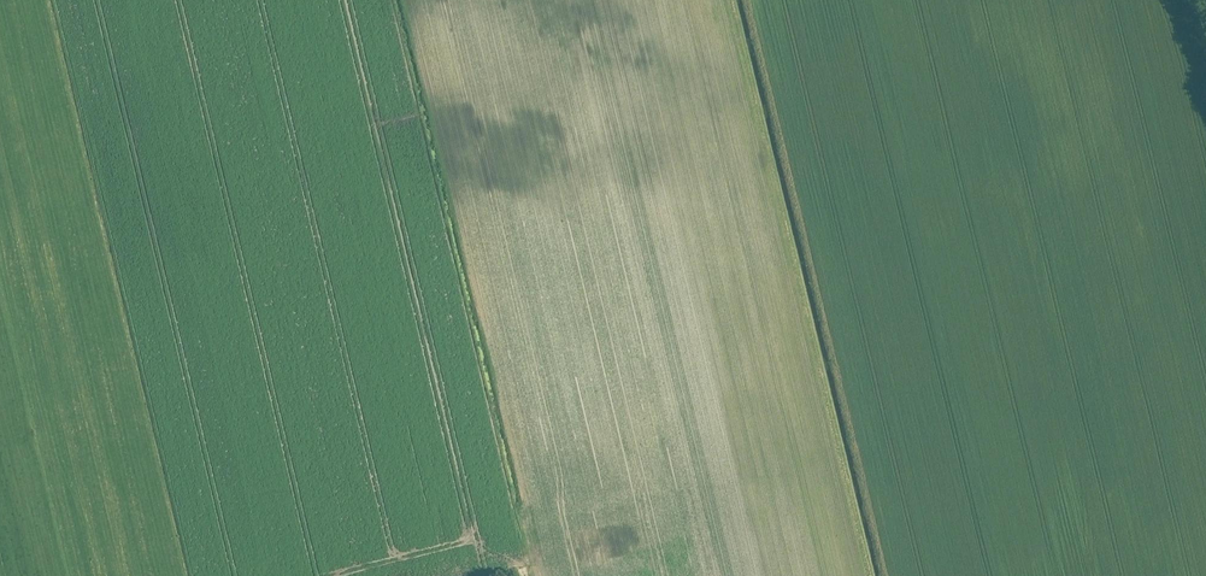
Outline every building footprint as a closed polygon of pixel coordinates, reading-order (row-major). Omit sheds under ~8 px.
[(501,557),(494,561),(498,569),(505,565),(501,557)]
